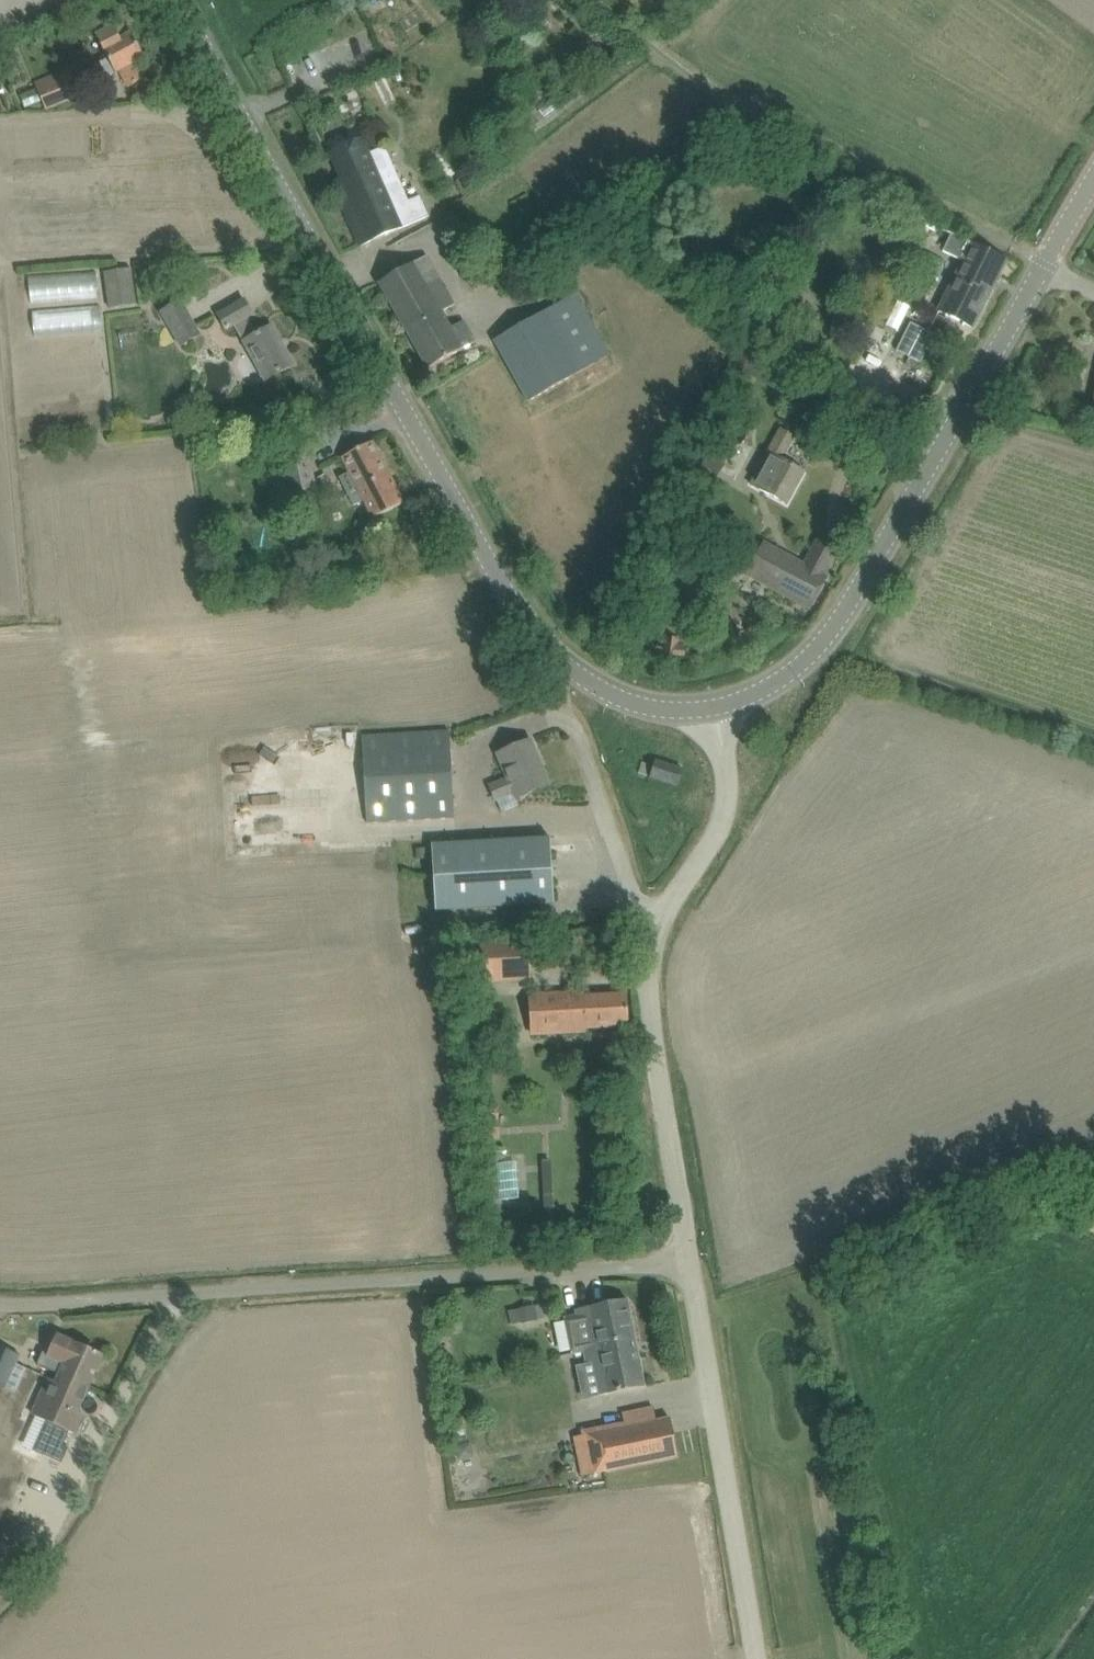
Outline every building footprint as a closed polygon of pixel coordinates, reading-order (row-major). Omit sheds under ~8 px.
[(116,74),(119,72),(128,87),(143,79),(134,64),(144,59),(131,33),(120,39),(113,26),(96,36),(116,74)] [(36,83),(47,109),(80,96),(69,70),(36,83)] [(330,153),(341,179),(332,183),(359,246),(429,216),(420,196),(409,201),(385,146),(368,153),(362,139),(330,153)] [(478,179),(464,184),(469,199),(483,194),(478,179)] [(915,215),(906,233),(917,239),(926,221),(915,215)] [(951,234),(942,251),(963,261),(939,311),(972,327),(1006,260),(960,239),(951,234)] [(379,283),(428,369),(476,342),(463,318),(451,325),(443,312),(454,306),(426,256),(379,283)] [(104,273),(110,309),(136,305),(131,269),(104,273)] [(610,356),(575,293),(493,339),(527,402),(610,356)] [(234,327),(263,382),(293,364),(271,326),(257,335),(246,318),(252,314),(244,300),(225,311),(215,316),(222,329),(227,326),(228,330),(234,327)] [(162,312),(181,346),(200,335),(181,302),(162,312)] [(42,312),(43,339),(110,337),(110,310),(42,312)] [(920,363),(934,335),(910,322),(896,351),(920,363)] [(170,414),(166,420),(168,427),(174,430),(181,428),(184,423),(182,416),(176,413),(170,414)] [(780,429),(750,484),(787,504),(804,472),(781,460),(794,437),(780,429)] [(354,506),(364,501),(372,519),(404,503),(373,442),(341,458),(349,474),(339,479),(354,506)] [(319,495),(310,449),(282,454),(291,501),(319,495)] [(715,477),(723,460),(707,452),(699,469),(715,477)] [(817,539),(803,565),(764,544),(747,575),(809,608),(839,551),(817,539)] [(255,571),(240,576),(244,591),(260,586),(255,571)] [(666,636),(664,652),(685,655),(686,644),(676,642),(677,638),(666,636)] [(449,729),(362,734),(367,823),(432,819),(454,818),(449,729)] [(531,740),(497,754),(507,779),(490,786),(496,800),(513,793),(516,799),(549,785),(531,740)] [(678,786),(683,770),(655,761),(650,777),(678,786)] [(431,849),(434,911),(552,903),(548,841),(431,849)] [(528,981),(526,939),(468,943),(470,984),(528,981)] [(587,1033),(587,1029),(628,1026),(626,994),(584,997),(584,993),(529,996),(532,1036),(587,1033)] [(504,1165),(504,1205),(527,1205),(527,1165),(504,1165)] [(557,1232),(557,1221),(540,1222),(540,1233),(557,1232)] [(575,1309),(577,1315),(561,1318),(567,1348),(583,1345),(587,1366),(602,1363),(608,1394),(644,1387),(627,1299),(575,1309)] [(533,1307),(518,1310),(520,1323),(536,1320),(533,1307)] [(57,1335),(47,1356),(64,1364),(59,1374),(89,1387),(103,1355),(57,1335)] [(7,1387),(20,1354),(0,1346),(0,1385),(7,1387)] [(59,1445),(66,1430),(75,1434),(83,1415),(78,1413),(89,1387),(59,1374),(49,1397),(43,1394),(34,1414),(47,1421),(40,1436),(59,1445)] [(572,1436),(581,1476),(677,1457),(670,1418),(655,1421),(652,1409),(621,1415),(623,1421),(580,1429),(581,1434),(572,1436)]
